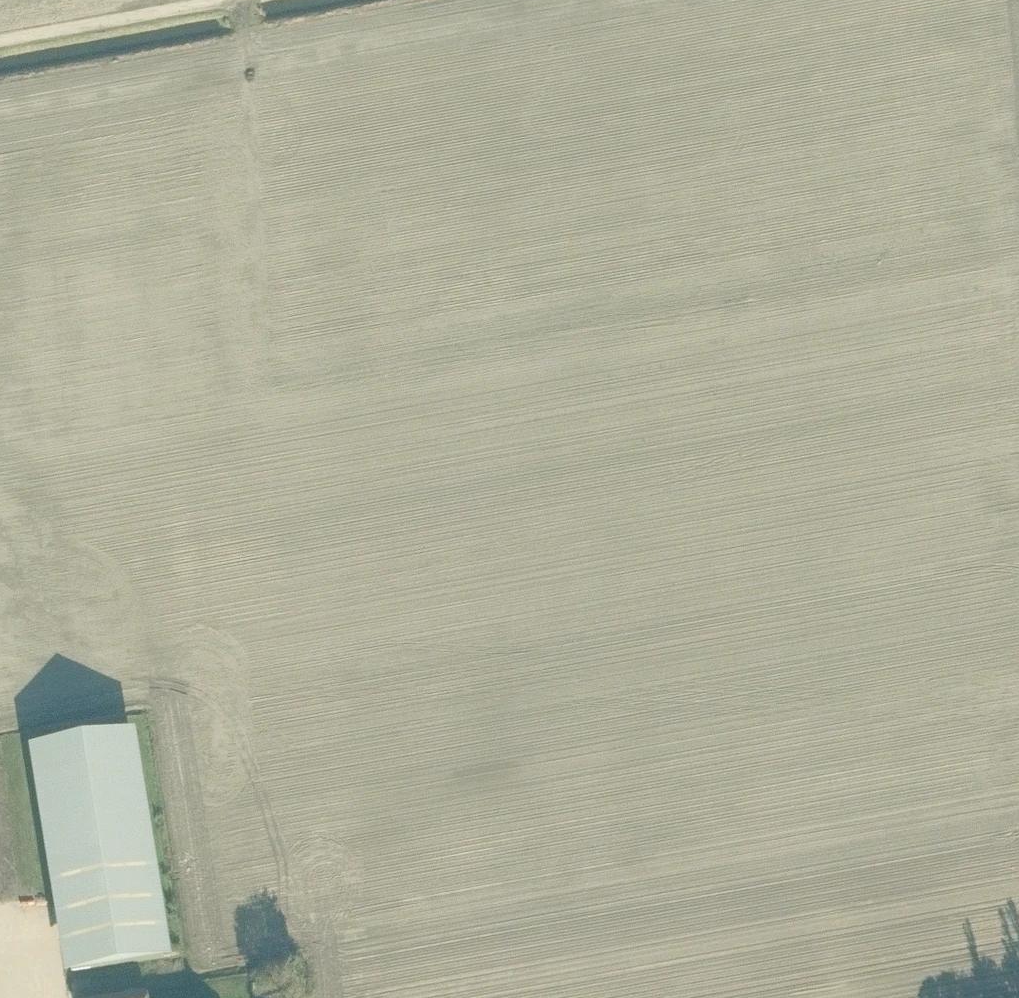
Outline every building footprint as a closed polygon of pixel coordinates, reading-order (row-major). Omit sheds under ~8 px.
[(28,749),(64,976),(171,959),(135,732),(28,749)] [(254,997),(263,997),(262,984),(252,986),(254,997)]
